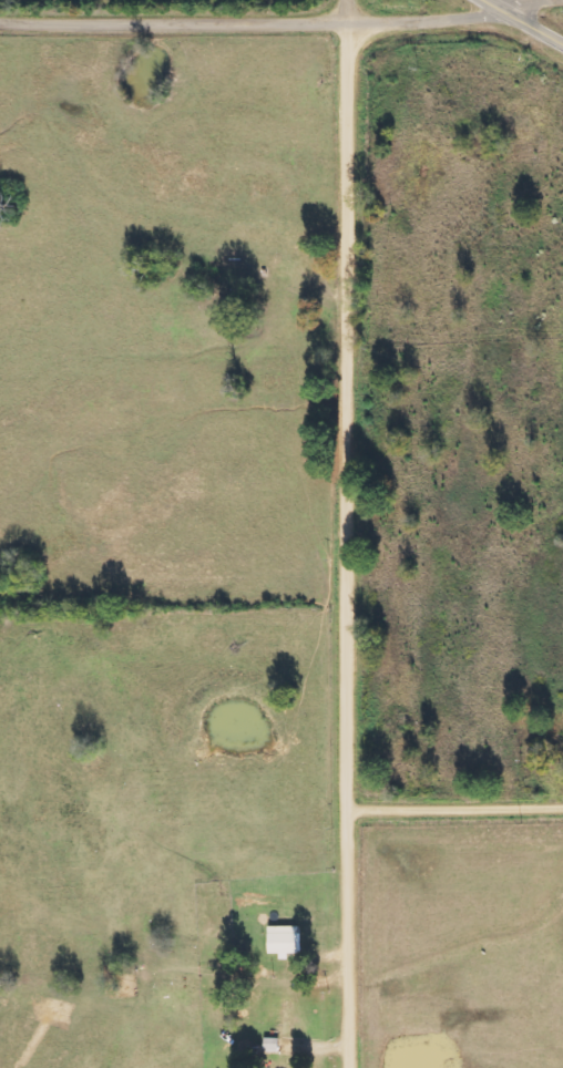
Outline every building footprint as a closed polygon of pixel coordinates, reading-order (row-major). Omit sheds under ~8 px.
[(300,927),(268,927),(267,954),(279,954),(279,960),(287,960),(287,954),(299,955),(300,927)]
